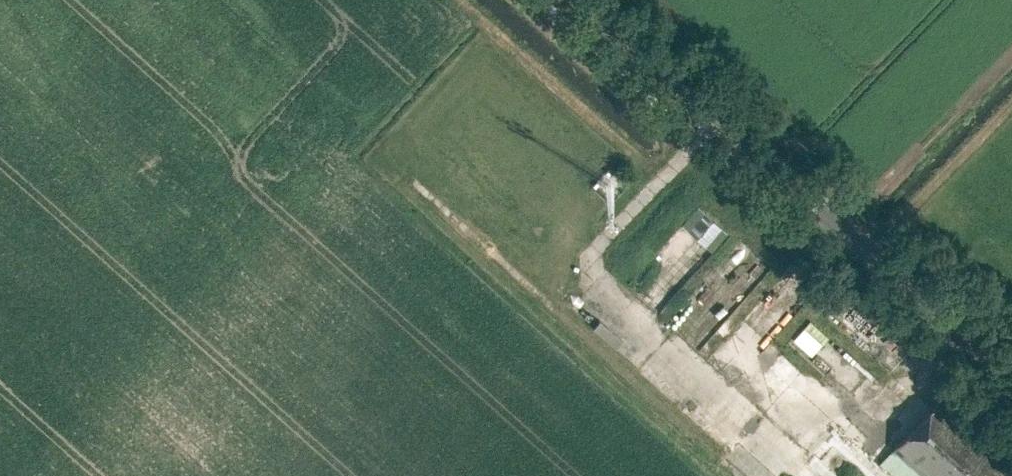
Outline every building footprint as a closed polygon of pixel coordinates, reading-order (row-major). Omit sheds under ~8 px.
[(813,355),(831,336),(812,319),(795,339),(813,355)] [(790,475),(1011,475),(1011,454),(944,392),(880,461),(838,423),(790,475)]
